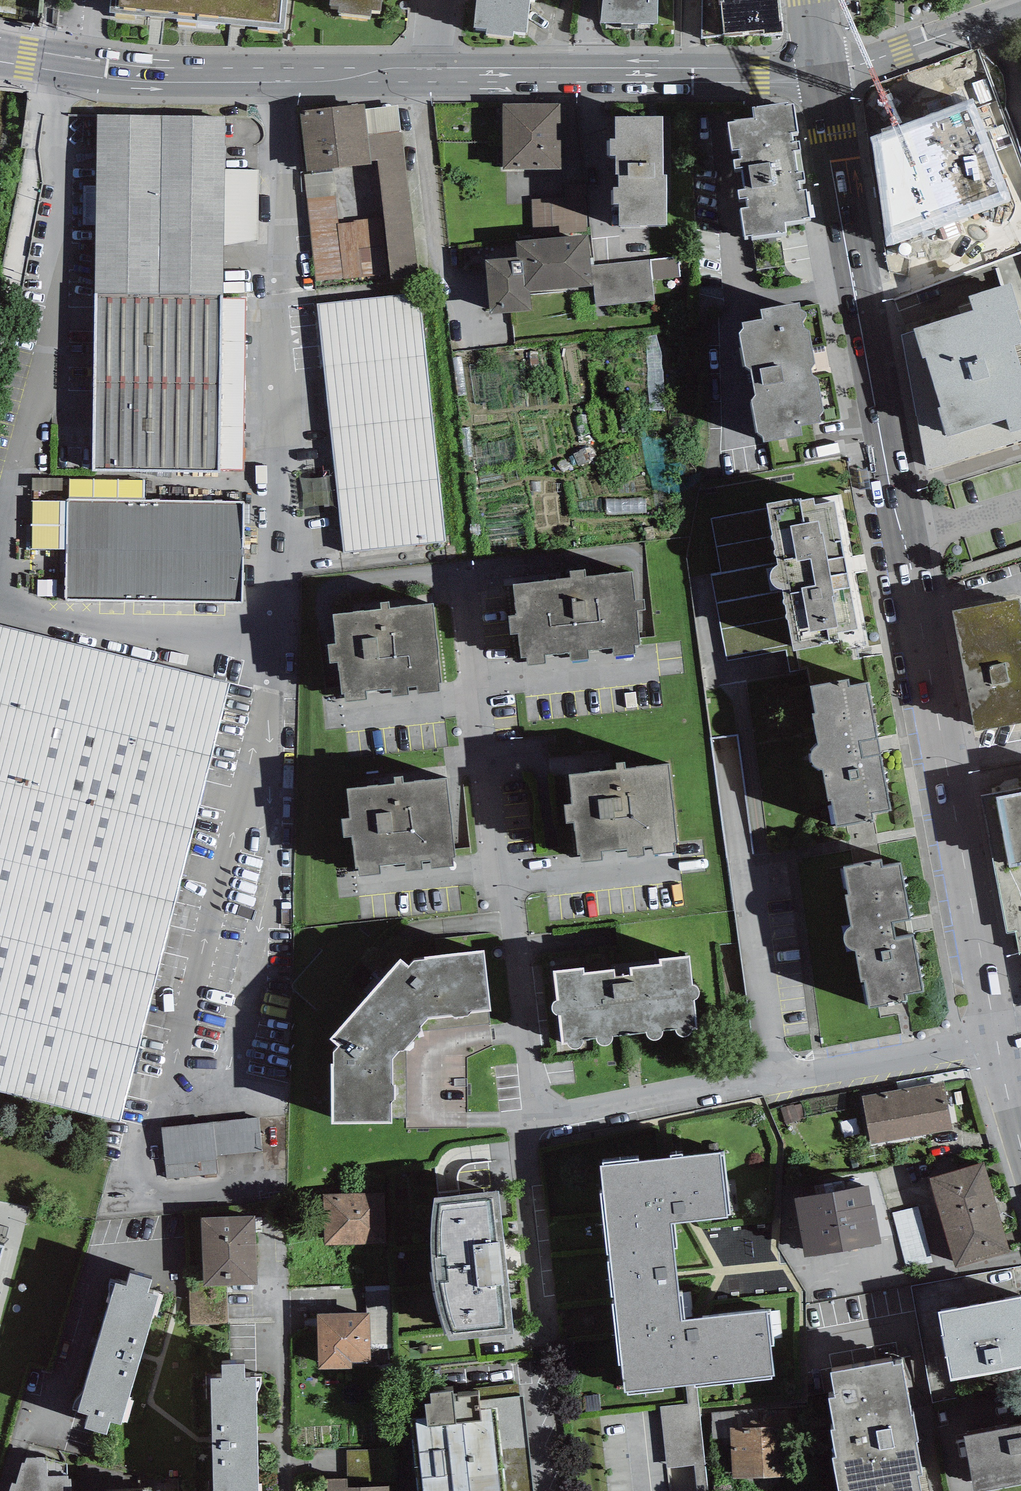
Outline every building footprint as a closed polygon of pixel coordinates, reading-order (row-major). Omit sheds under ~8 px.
[(110,9),(198,17),(200,0),(110,0),(110,9)] [(198,17),(284,26),(287,0),(200,0),(198,17)] [(329,1),(338,2),(337,8),(372,12),(372,7),(381,8),(382,0),(329,0),(329,1)] [(474,23),(486,24),(486,30),(513,32),(514,28),(527,29),(530,0),(476,0),(474,23)] [(601,19),(658,20),(658,0),(603,0),(601,19)] [(702,36),(725,33),(724,28),(765,26),(764,31),(783,28),(783,17),(780,17),(778,0),(704,0),(702,36)] [(794,98),(753,104),(754,113),(728,117),(732,145),(738,144),(740,154),(733,155),(734,164),(741,163),(744,184),(738,185),(739,194),(746,193),(748,203),(741,204),(745,231),(751,230),(752,232),(787,227),(785,218),(811,214),(807,185),(800,186),(799,176),(805,176),(804,167),(797,168),(794,146),(801,145),(800,137),(793,138),(791,128),(798,127),(794,98)] [(364,102),(300,110),(307,170),(372,162),(372,160),(368,133),(365,109),(364,102)] [(561,102),(502,103),(503,168),(561,167),(561,102)] [(398,105),(365,109),(368,133),(400,130),(398,105)] [(97,113),(95,292),(98,292),(222,293),(226,114),(97,113)] [(663,113),(615,113),(615,134),(610,134),(610,152),(615,152),(616,169),(619,169),(619,183),(613,183),(613,199),(618,199),(618,221),(667,221),(666,171),(664,171),(663,113)] [(418,275),(400,130),(368,133),(372,160),(378,160),(383,215),(388,273),(389,279),(418,275)] [(334,172),(303,175),(306,198),(335,195),(336,194),(334,172)] [(586,183),(565,184),(565,197),(531,200),(534,238),(587,233),(586,183)] [(335,195),(306,198),(317,281),(388,273),(383,215),(354,219),(354,221),(338,223),(335,195)] [(534,238),(516,240),(517,255),(485,258),(490,312),(531,308),(530,289),(593,283),(591,265),(587,233),(534,238)] [(650,259),(591,265),(593,283),(595,307),(655,300),(650,259)] [(1020,362),(1014,342),(1020,340),(1020,321),(1017,307),(1020,307),(1011,280),(969,292),(973,306),(914,324),(922,355),(926,354),(941,405),(938,405),(946,433),(1006,416),(1011,429),(1020,426),(1020,362)] [(220,470),(222,293),(98,292),(92,470),(220,470)] [(418,293),(315,305),(345,551),(448,539),(418,293)] [(799,299),(761,305),(763,314),(743,318),(743,322),(739,328),(746,362),(751,365),(755,390),(752,393),(758,428),(763,431),(763,437),(803,430),(802,421),(820,418),(821,411),(824,407),(817,373),(812,370),(811,365),(816,361),(809,327),(803,323),(804,317),(807,313),(805,307),(800,305),(799,299)] [(869,489),(866,469),(858,470),(861,490),(869,489)] [(314,502),(334,499),(331,478),(311,481),(314,502)] [(794,644),(826,640),(840,636),(839,629),(858,625),(835,497),(815,500),(813,493),(802,496),(801,493),(767,499),(773,531),(771,531),(776,563),(774,565),(772,568),(770,573),(770,578),(772,582),(776,585),(781,586),(787,617),(790,617),(794,644)] [(244,501),(68,498),(68,502),(67,549),(67,601),(243,604),(244,501)] [(67,549),(68,502),(32,501),(31,548),(67,549)] [(571,575),(514,581),(518,611),(510,612),(512,630),(519,630),(522,654),(527,653),(528,661),(547,659),(546,650),(571,647),(572,655),(588,653),(587,646),(613,643),(614,651),(635,648),(635,641),(641,641),(637,606),(645,605),(644,595),(635,596),(632,569),(586,574),(585,566),(570,568),(571,575)] [(952,608),(975,727),(1020,719),(1020,605),(1019,595),(952,608)] [(381,606),(334,611),(337,641),(331,641),(332,657),(339,656),(342,689),(346,688),(347,698),(366,696),(365,686),(392,683),(393,692),(409,690),(408,682),(417,681),(418,691),(439,689),(438,680),(442,679),(434,601),(391,605),(390,596),(380,597),(381,606)] [(0,625),(0,1091),(118,1121),(229,683),(0,625)] [(849,675),(811,682),(816,708),(813,708),(819,741),(816,743),(814,745),(813,750),(813,756),(815,759),(819,763),(823,763),(829,795),(833,794),(837,822),(869,817),(875,809),(891,805),(881,750),(878,734),(869,678),(850,681),(849,675)] [(617,765),(570,769),(573,799),(567,800),(568,816),(575,815),(578,847),(582,847),(583,857),(602,855),(601,844),(628,842),(629,850),(645,849),(644,841),(653,840),(654,849),(675,847),(674,838),(678,838),(670,760),(626,764),(625,755),(616,756),(617,765)] [(394,781),(347,785),(350,816),(344,816),(345,832),(352,831),(355,863),(359,863),(360,873),(380,871),(379,860),(405,858),(406,867),(422,865),(421,857),(430,856),(431,865),(452,863),(451,855),(455,854),(447,776),(404,780),(403,771),(393,772),(394,781)] [(996,795),(1009,862),(1020,860),(1020,791),(996,795)] [(996,795),(983,798),(1008,931),(1016,930),(1019,951),(1020,951),(1020,860),(1009,862),(996,795)] [(881,857),(844,863),(849,890),(846,890),(852,922),(849,924),(847,927),(845,932),(846,937),(847,941),(852,944),(856,945),(862,976),(865,976),(869,1004),(902,999),(907,990),(923,985),(913,931),(896,935),(893,919),(910,915),(901,859),(883,863),(881,857)] [(485,947),(424,952),(425,956),(413,957),(408,962),(400,956),(332,1035),(339,1042),(334,1048),(334,1060),(331,1060),(331,1120),(391,1118),(391,1099),(395,1099),(395,1081),(392,1081),(392,1056),(398,1047),(402,1047),(421,1027),(420,1024),(427,1015),(469,1012),(469,1008),(491,1006),(485,947)] [(582,965),(554,968),(557,996),(553,998),(552,1001),(552,1005),(553,1008),(555,1010),(557,1011),(559,1011),(562,1040),(567,1039),(568,1041),(570,1043),(574,1045),(576,1044),(579,1043),(582,1040),(583,1037),(597,1036),(598,1038),(599,1040),(602,1041),(606,1041),(608,1041),(609,1039),(611,1037),(612,1034),(647,1031),(647,1033),(648,1034),(651,1036),(656,1035),(659,1033),(661,1031),(662,1029),(677,1028),(678,1029),(679,1030),(681,1032),(685,1032),(688,1031),(690,1030),(692,1026),(698,1025),(694,995),(697,994),(698,991),(699,988),(699,986),(698,983),(696,982),(693,981),(690,953),(661,956),(661,962),(632,965),(633,971),(616,973),(615,966),(583,969),(582,965)] [(944,1080),(862,1095),(871,1144),(953,1129),(944,1080)] [(172,1134),(174,1182),(226,1180),(224,1163),(270,1162),(266,1124),(172,1134)] [(722,1149),(602,1161),(626,1385),(774,1370),(767,1305),(682,1314),(672,1219),(729,1213),(722,1149)] [(985,1161),(930,1177),(955,1266),(1011,1250),(985,1161)] [(868,1181),(794,1196),(805,1254),(880,1239),(868,1181)] [(499,1187),(434,1194),(432,1208),(430,1225),(430,1239),(431,1256),(433,1276),(438,1302),(444,1322),(449,1337),(515,1329),(499,1187)] [(384,1193),(323,1194),(324,1243),(385,1241),(384,1193)] [(908,1258),(933,1252),(921,1201),(896,1207),(908,1258)] [(255,1214),(201,1216),(204,1284),(226,1283),(257,1282),(255,1214)] [(126,1282),(115,1279),(78,1407),(89,1410),(85,1424),(107,1430),(111,1417),(122,1421),(159,1292),(148,1288),(152,1275),(130,1269),(126,1282)] [(189,1325),(228,1324),(226,1283),(204,1284),(187,1284),(189,1325)] [(939,1308),(943,1331),(940,1332),(945,1354),(946,1353),(951,1378),(1020,1365),(1020,1293),(939,1308)] [(369,1312),(317,1313),(318,1367),(351,1366),(351,1360),(370,1360),(369,1312)] [(831,1368),(835,1393),(829,1394),(834,1424),(832,1424),(837,1453),(832,1454),(838,1486),(841,1486),(842,1490),(921,1490),(917,1472),(922,1471),(916,1438),(919,1437),(914,1411),(912,1411),(902,1360),(893,1361),(892,1357),(831,1368)] [(221,1361),(221,1374),(211,1374),(214,1490),(258,1490),(255,1373),(245,1373),(245,1360),(221,1361)] [(419,1490),(506,1490),(497,1404),(482,1406),(480,1391),(453,1394),(452,1386),(431,1388),(432,1399),(425,1399),(427,1415),(410,1417),(419,1490)] [(706,1459),(703,1396),(663,1398),(667,1461),(706,1459)] [(963,1432),(974,1488),(1020,1479),(1020,1421),(963,1432)] [(783,1424),(730,1427),(732,1477),(786,1475),(783,1424)] [(70,1478),(67,1478),(68,1475),(66,1475),(67,1462),(45,1456),(27,1457),(26,1461),(22,1461),(15,1483),(11,1482),(9,1490),(71,1490),(70,1478)] [(326,1487),(326,1490),(389,1490),(389,1485),(348,1486),(347,1477),(326,1478),(326,1487)]
